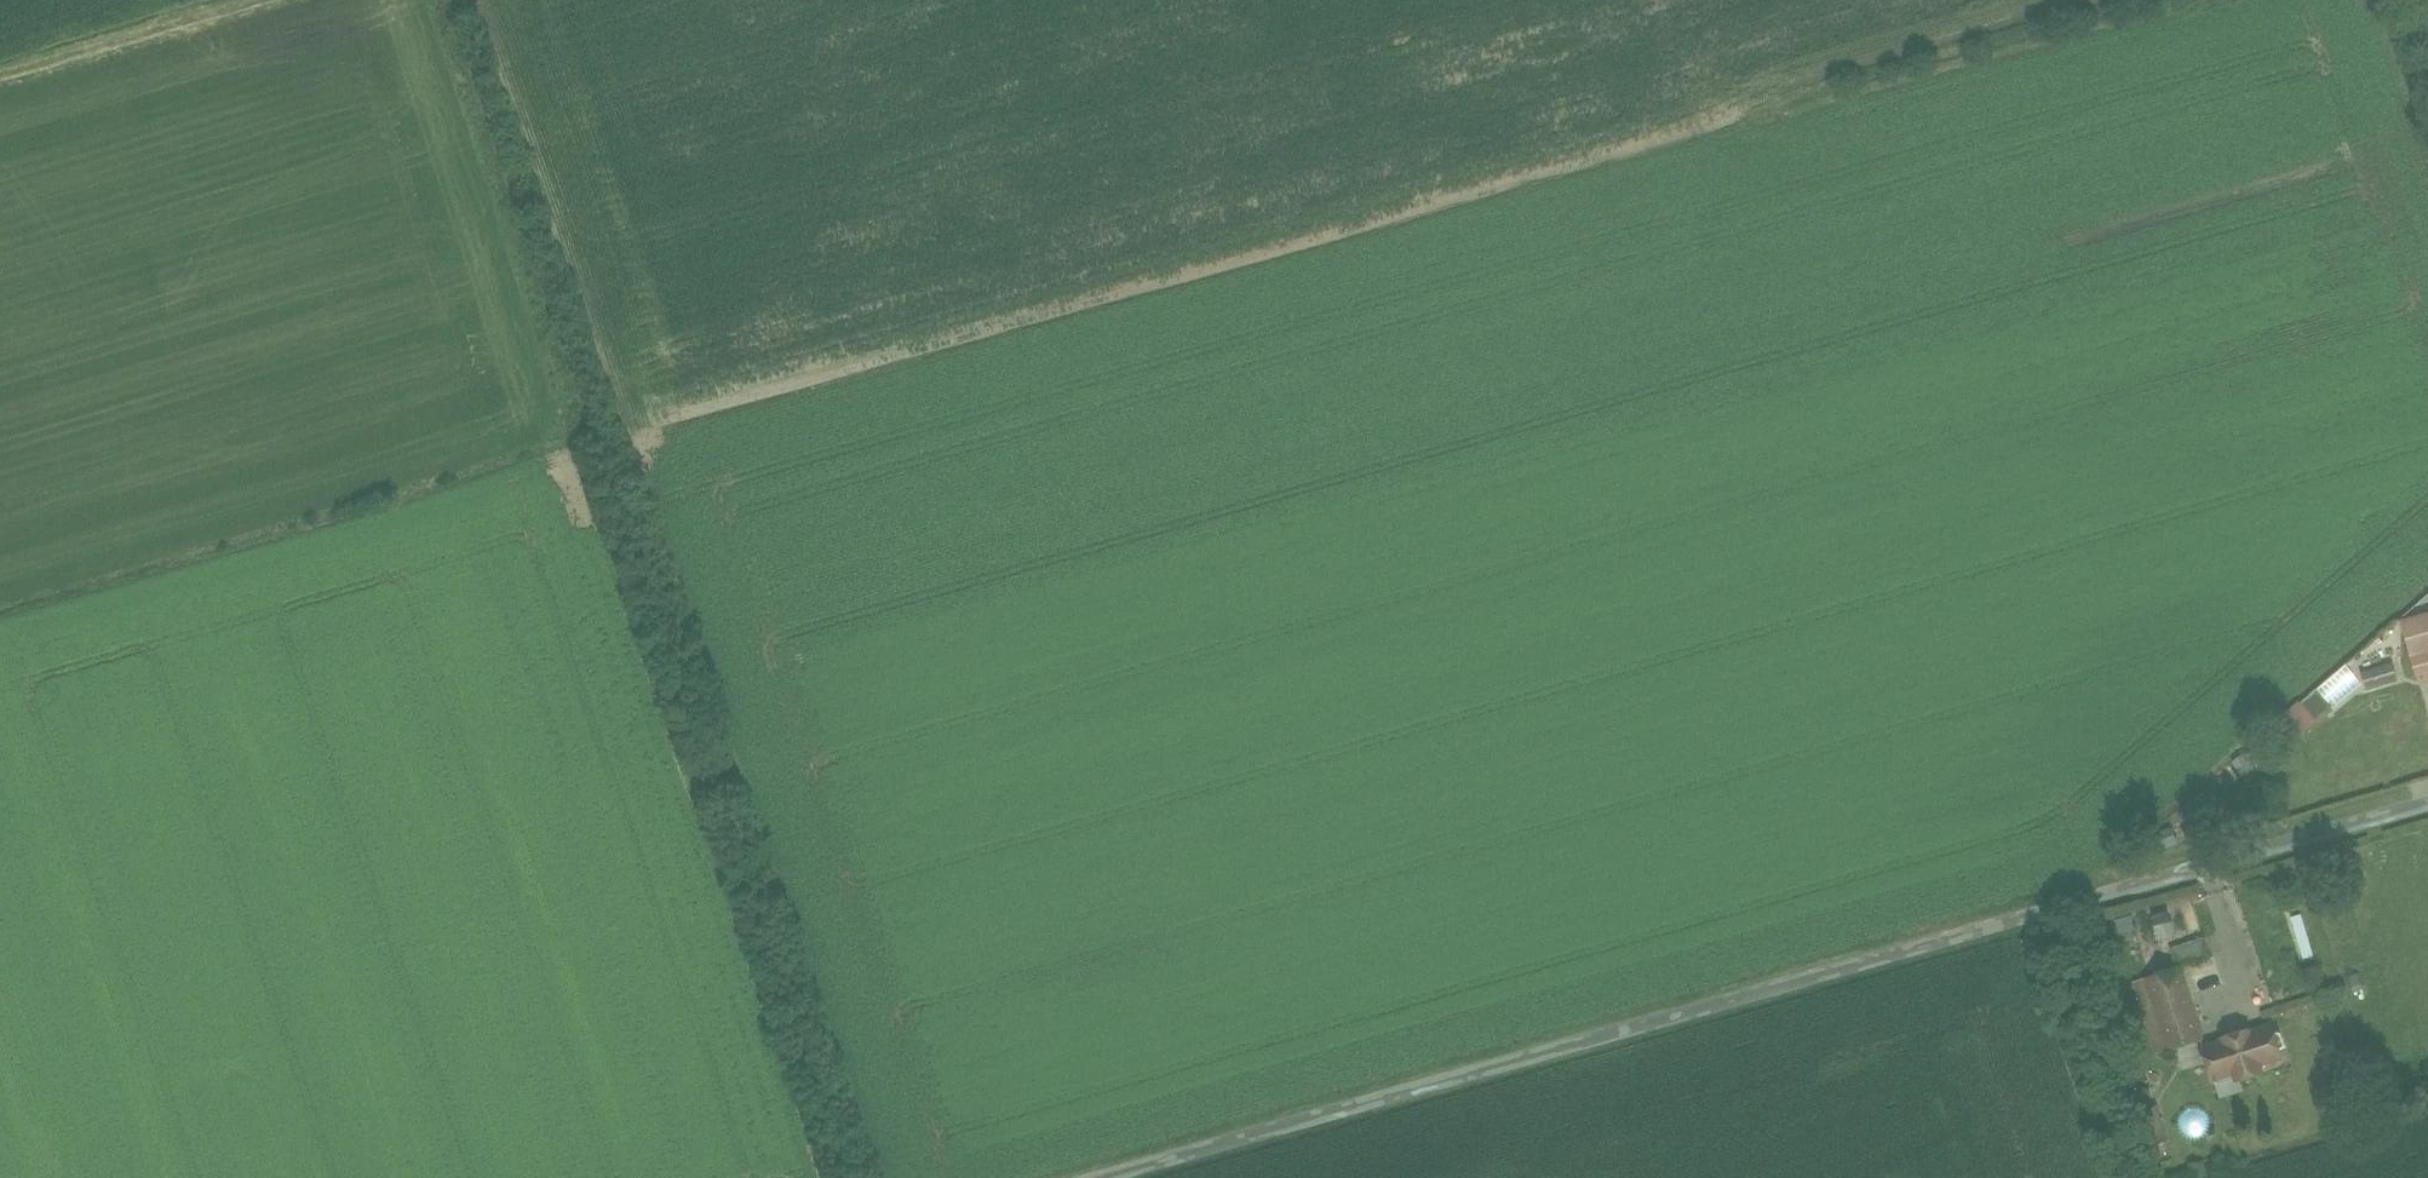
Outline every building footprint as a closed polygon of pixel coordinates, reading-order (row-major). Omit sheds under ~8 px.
[(2403,625),(2417,679),(2427,676),(2427,618),(2403,625)] [(2344,662),(2279,714),(2297,736),(2362,685),(2344,662)] [(2179,977),(2183,990),(2218,979),(2207,940),(2171,951),(2179,977)] [(2179,977),(2138,989),(2157,1055),(2199,1043),(2183,990),(2179,977)] [(2356,977),(2347,981),(2353,995),(2362,991),(2356,977)] [(2272,1024),(2198,1047),(2208,1081),(2283,1058),(2272,1024)] [(2129,1112),(2138,1148),(2165,1141),(2155,1105),(2129,1112)] [(2199,1107),(2175,1113),(2181,1136),(2205,1130),(2199,1107)]
